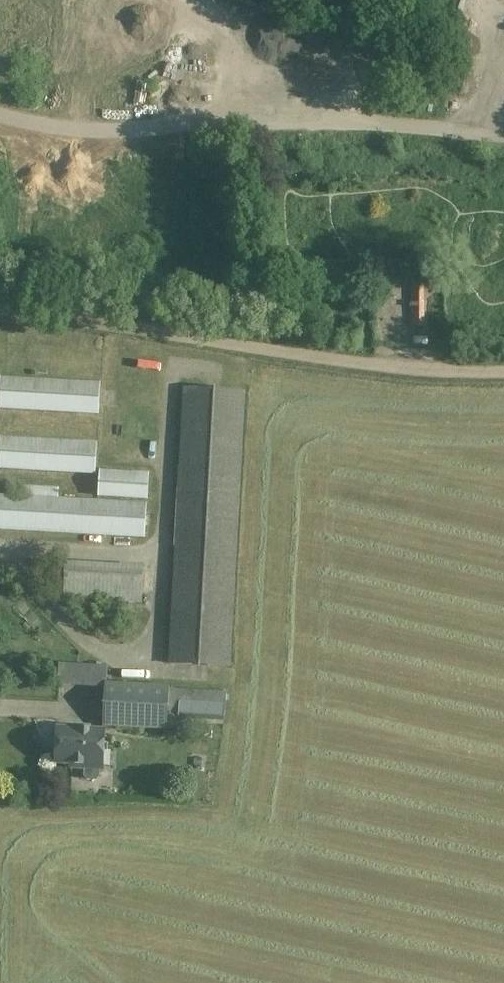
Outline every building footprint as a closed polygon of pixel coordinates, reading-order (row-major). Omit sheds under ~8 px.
[(424,284),(411,284),(411,325),(424,325),(424,284)] [(0,394),(0,410),(100,415),(101,383),(1,377),(0,394)] [(184,388),(169,665),(232,667),(246,391),(184,388)] [(96,474),(98,443),(0,438),(0,469),(96,474)] [(101,472),(99,498),(148,501),(150,475),(101,472)] [(9,496),(59,499),(60,488),(10,485),(9,496)] [(9,496),(0,496),(0,531),(145,538),(147,504),(59,499),(9,496)] [(67,563),(64,601),(143,604),(145,566),(67,563)] [(166,730),(167,727),(178,728),(179,706),(179,703),(227,706),(227,692),(198,690),(169,689),(170,686),(107,682),(107,687),(104,726),(166,730)] [(72,763),(72,767),(86,768),(85,777),(88,780),(96,781),(100,776),(101,769),(103,769),(105,730),(58,728),(57,762),(72,763)]
